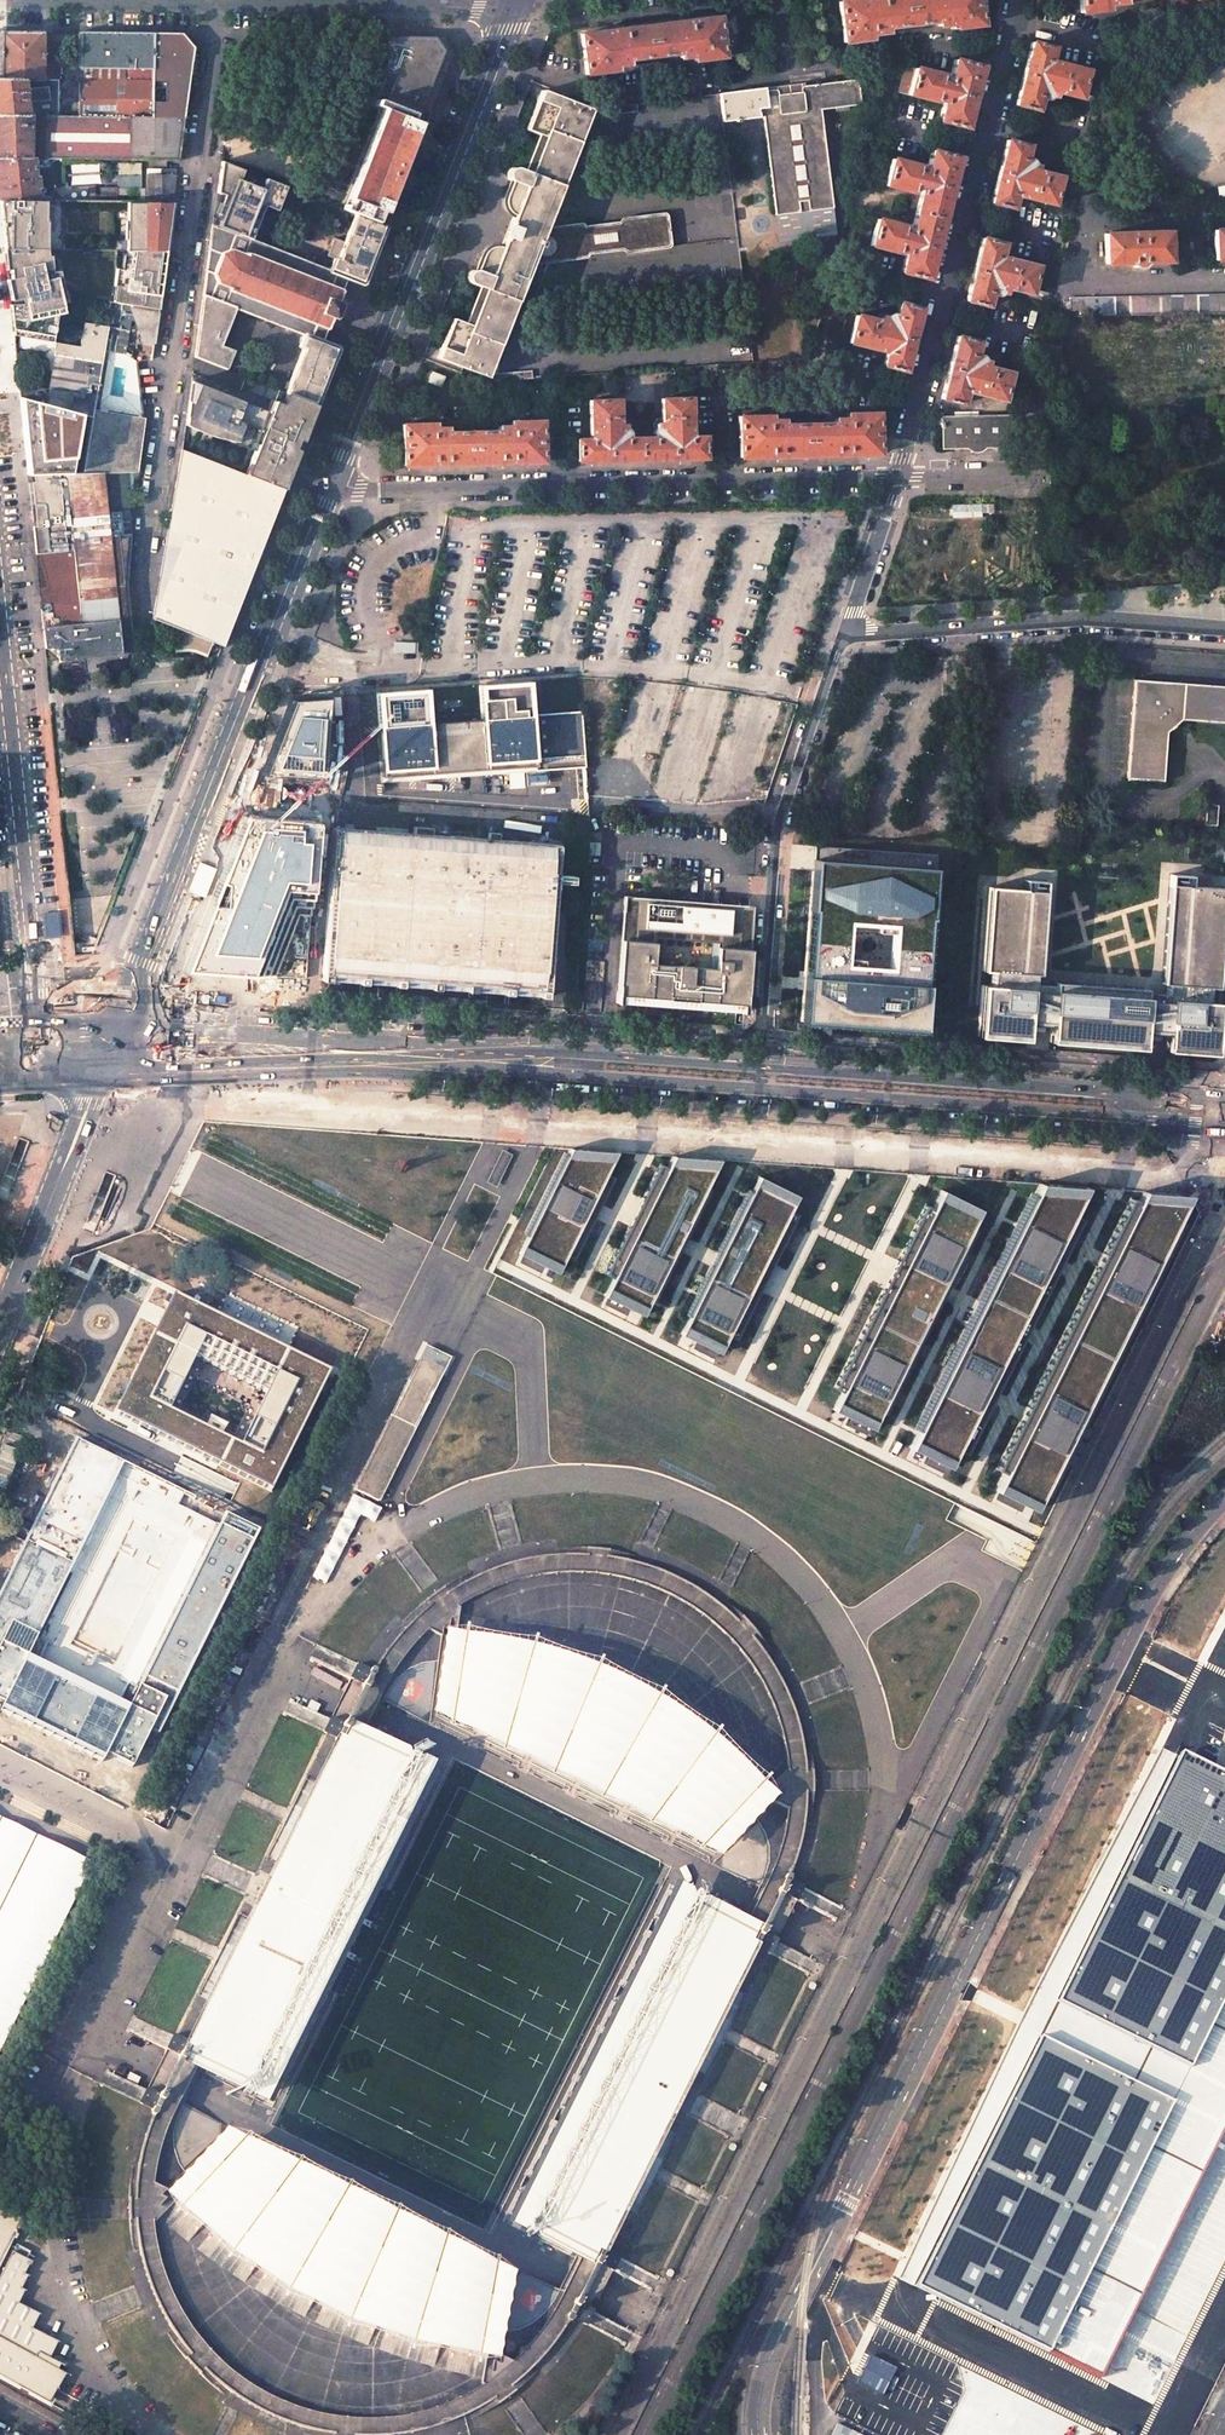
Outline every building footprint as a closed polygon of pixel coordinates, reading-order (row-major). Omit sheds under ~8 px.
[(838,1),(844,42),(874,39),(875,38),(874,34),(893,31),(893,27),(930,22),(931,27),(950,25),(950,28),(951,29),(982,25),(979,0),(849,0),(838,1)] [(1081,13),(1103,10),(1111,9),(1112,8),(1112,4),(1130,2),(1130,0),(1079,0),(1081,13)] [(719,16),(580,34),(586,75),(616,71),(617,70),(617,66),(636,64),(635,60),(673,55),(673,59),(692,57),(692,60),(694,61),(724,57),(719,16)] [(51,79),(51,58),(43,57),(42,31),(16,31),(0,31),(0,78),(51,79)] [(115,32),(80,32),(79,116),(151,117),(153,33),(115,32)] [(168,33),(153,33),(151,117),(184,117),(193,47),(182,33),(168,33)] [(435,37),(379,36),(369,63),(387,70),(377,95),(387,99),(343,209),(355,214),(377,222),(381,211),(385,212),(420,123),(415,121),(443,50),(441,48),(438,45),(436,41),(435,37)] [(1053,47),(1031,42),(1015,105),(1036,111),(1040,97),(1046,99),(1049,97),(1053,98),(1055,92),(1080,98),(1087,70),(1049,61),(1053,47)] [(981,66),(954,59),(948,85),(941,84),(943,75),(904,65),(898,92),(936,102),(936,101),(939,102),(939,101),(943,102),(938,121),(966,128),(981,66)] [(51,79),(0,78),(0,115),(57,116),(58,79),(51,79)] [(765,87),(719,93),(723,121),(763,116),(775,215),(833,207),(820,109),(860,104),(857,79),(765,90),(765,87)] [(471,325),(452,318),(437,358),(465,368),(486,377),(516,301),(529,305),(545,262),(584,257),(586,257),(587,256),(588,255),(588,254),(623,249),(624,250),(625,251),(626,252),(628,252),(665,247),(667,247),(669,246),(670,246),(670,244),(670,243),(667,217),(667,215),(666,214),(665,213),(662,213),(630,218),(624,218),(621,219),(620,220),(620,222),(584,227),(584,225),(583,224),(582,224),(549,228),(545,226),(591,109),(567,100),(542,90),(526,130),(544,136),(530,173),(516,168),(514,167),(513,167),(511,168),(509,169),(508,170),(507,172),(507,173),(507,175),(507,177),(508,179),(509,180),(511,181),(506,194),(505,201),(505,204),(506,208),(513,214),(501,246),(498,246),(495,246),(491,246),(489,247),(486,249),(484,251),(483,253),(476,270),(475,270),(474,269),(472,270),(470,271),(468,272),(467,274),(466,276),(467,278),(467,280),(468,282),(470,283),(485,289),(471,325)] [(0,115),(0,157),(50,158),(124,159),(178,160),(184,117),(151,117),(79,116),(57,116),(0,115)] [(1028,145),(1006,140),(990,203),(1012,208),(1015,195),(1052,205),(1060,177),(1035,170),(1036,165),(1033,164),(1030,160),(1025,159),(1028,145)] [(920,166),(892,158),(885,185),(906,191),(908,182),(914,184),(902,234),(896,232),(897,224),(877,219),(870,246),(901,253),(903,245),(907,246),(900,272),(927,279),(958,157),(931,150),(926,169),(919,167),(920,166)] [(61,201),(94,201),(94,185),(52,188),(50,158),(0,157),(0,200),(61,201)] [(221,161),(212,224),(237,233),(238,232),(240,233),(240,234),(250,238),(263,205),(264,201),(277,206),(285,186),(265,178),(260,189),(238,180),(242,169),(221,161)] [(66,170),(66,183),(96,183),(96,169),(66,170)] [(143,169),(143,181),(174,181),(174,169),(143,169)] [(265,178),(242,169),(238,180),(260,189),(265,178)] [(5,249),(46,250),(63,250),(61,201),(0,200),(0,203),(2,225),(5,249)] [(145,201),(125,201),(124,251),(129,251),(166,252),(173,202),(145,201)] [(264,201),(263,205),(275,210),(277,206),(264,201)] [(329,270),(329,271),(347,278),(346,279),(361,284),(364,283),(386,226),(377,222),(355,214),(337,259),(334,258),(329,270)] [(329,271),(329,270),(250,238),(240,234),(240,233),(238,232),(237,233),(212,224),(203,294),(235,308),(304,334),(322,340),(326,329),(331,317),(334,318),(340,303),(337,302),(342,290),(346,279),(347,278),(329,271)] [(1213,230),(1214,260),(1224,260),(1224,229),(1213,230)] [(1169,231),(1104,233),(1105,264),(1126,263),(1126,267),(1142,267),(1143,265),(1144,263),(1170,262),(1169,231)] [(1003,243),(981,238),(965,301),(987,306),(990,293),(996,295),(1000,292),(1003,293),(1005,287),(1030,294),(1037,266),(1000,256),(1003,243)] [(46,250),(5,249),(6,259),(13,337),(50,343),(54,314),(63,313),(58,294),(64,292),(58,270),(51,272),(50,255),(46,255),(46,250)] [(113,286),(115,286),(112,303),(158,311),(166,252),(129,251),(127,270),(116,268),(113,286)] [(1092,297),(1093,314),(1224,310),(1224,293),(1092,297)] [(233,351),(220,345),(235,308),(203,294),(194,357),(225,369),(233,351)] [(880,321),(856,315),(849,343),(886,352),(883,365),(904,371),(920,308),(899,302),(895,316),(890,314),(887,316),(881,314),(880,321)] [(79,347),(58,343),(50,390),(26,384),(26,386),(18,384),(20,397),(87,415),(93,416),(83,473),(103,473),(122,472),(136,472),(143,419),(93,409),(98,378),(102,351),(122,354),(125,352),(130,320),(137,321),(144,342),(153,344),(158,311),(112,303),(110,303),(106,328),(84,324),(79,347)] [(338,349),(337,346),(322,340),(304,334),(299,347),(302,348),(285,392),(316,405),(338,349)] [(957,336),(940,398),(962,404),(965,391),(1003,400),(1010,372),(985,366),(986,360),(983,359),(981,356),(975,354),(978,341),(957,336)] [(1060,343),(1049,342),(1048,356),(1051,356),(1050,370),(1058,371),(1060,343)] [(444,376),(431,372),(428,381),(440,386),(444,376)] [(259,408),(191,380),(185,424),(189,427),(194,430),(202,433),(208,435),(217,436),(224,437),(229,437),(257,445),(245,474),(283,489),(316,405),(285,392),(245,377),(241,389),(274,401),(271,407),(267,418),(257,414),(259,408)] [(87,415),(20,397),(27,474),(76,473),(87,415)] [(590,438),(577,439),(577,461),(705,458),(704,436),(691,436),(690,398),(661,398),(662,422),(656,423),(656,428),(653,431),(653,437),(628,437),(627,431),(624,428),(624,423),(618,423),(618,399),(589,400),(590,438)] [(769,415),(738,416),(739,457),(878,454),(878,413),(847,413),(846,414),(846,418),(827,418),(827,423),(789,423),(789,419),(770,419),(770,416),(769,415)] [(1008,416),(942,418),(943,422),(940,422),(940,427),(943,427),(943,444),(976,443),(1009,443),(1008,416)] [(402,424),(403,465),(543,462),(542,421),(511,421),(510,422),(510,426),(491,426),(491,431),(453,432),(453,427),(434,428),(434,424),(433,423),(402,424)] [(245,474),(182,449),(152,618),(187,631),(173,633),(176,651),(191,650),(207,656),(212,641),(222,645),(283,489),(245,474)] [(1135,680),(1128,780),(1164,782),(1167,733),(1182,722),(1224,724),(1224,686),(1135,680)] [(425,691),(377,694),(380,733),(378,733),(382,778),(383,778),(384,782),(581,767),(585,767),(581,711),(531,715),(531,716),(530,716),(528,683),(479,687),(481,719),(428,723),(425,691)] [(335,700),(298,702),(269,776),(327,779),(335,700)] [(1215,803),(1206,803),(1205,824),(1214,825),(1217,825),(1218,805),(1215,805),(1215,803)] [(195,972),(308,978),(318,824),(253,819),(195,972)] [(414,833),(332,826),(323,979),(378,984),(377,995),(382,996),(383,984),(486,993),(485,1004),(490,1005),(491,993),(547,998),(558,844),(498,839),(499,832),(487,832),(487,838),(430,834),(431,827),(414,826),(414,833)] [(1059,875),(997,870),(985,1023),(1210,1041),(1224,859),(1174,855),(1164,973),(1052,964),(1059,875)] [(850,873),(827,871),(825,902),(823,901),(822,908),(815,913),(821,923),(817,992),(831,1008),(832,996),(839,997),(838,1015),(911,1020),(912,1003),(920,1004),(919,1015),(936,1001),(946,864),(921,862),(920,875),(915,875),(914,873),(913,871),(911,870),(909,870),(906,870),(904,872),(903,874),(901,900),(905,905),(902,954),(856,951),(861,883),(849,882),(850,873)] [(701,902),(622,897),(615,1003),(618,1003),(618,995),(623,995),(623,1000),(735,1007),(735,1003),(740,1004),(740,1012),(745,1012),(752,905),(735,904),(735,908),(700,906),(701,902)] [(118,909),(111,907),(108,914),(111,916),(115,917),(118,909)] [(521,1252),(568,1274),(627,1151),(595,1149),(566,1146),(521,1252)] [(513,1156),(502,1152),(485,1184),(498,1190),(513,1156)] [(604,1284),(653,1308),(686,1245),(730,1159),(702,1157),(674,1155),(637,1223),(604,1284)] [(682,1329),(730,1351),(768,1276),(812,1188),(788,1177),(765,1165),(719,1257),(682,1329)] [(1057,1266),(1096,1188),(1072,1186),(1049,1184),(984,1313),(921,1439),(962,1459),(992,1397),(1025,1331),(1057,1266)] [(847,1402),(888,1420),(948,1296),(991,1208),(971,1198),(951,1188),(908,1276),(847,1402)] [(1047,1500),(1196,1196),(1166,1194),(1139,1191),(997,1477),(1047,1500)] [(114,1410),(270,1488),(329,1372),(171,1294),(114,1410)] [(426,1348),(354,1489),(379,1501),(449,1359),(426,1348)] [(121,1476),(128,1462),(74,1436),(0,1585),(0,1702),(133,1766),(255,1526),(224,1511),(219,1524),(138,1682),(128,1703),(31,1657),(42,1635),(121,1476)] [(442,1613),(460,1603),(499,1583),(536,1573),(581,1570),(623,1576),(669,1590),(698,1607),(721,1626),(742,1649),(756,1668),(770,1695),(781,1727),(788,1766),(788,1789),(786,1807),(776,1848),(760,1886),(754,1899),(744,1919),(765,1930),(776,1909),(789,1881),(805,1826),(807,1770),(798,1717),(776,1667),(754,1634),(739,1618),(717,1599),(696,1585),(670,1570),(641,1560),(608,1555),(586,1553),(552,1553),(521,1558),(472,1575),(424,1606),(377,1658),(356,1701),(346,1722),(365,1732),(375,1710),(382,1696),(398,1659),(423,1631),(442,1613)] [(382,1696),(440,1727),(449,1671),(456,1633),(459,1610),(460,1603),(442,1613),(423,1631),(398,1659),(382,1696)] [(497,1619),(459,1610),(456,1633),(449,1671),(440,1727),(475,1744),(522,1768),(569,1791),(614,1814),(662,1838),(702,1858),(743,1814),(769,1786),(782,1772),(734,1732),(726,1725),(698,1706),(688,1699),(637,1670),(628,1665),(574,1643),(564,1639),(507,1622),(497,1619)] [(365,1732),(346,1722),(179,2059),(200,2069),(249,2094),(416,1757),(365,1732)] [(1183,1756),(915,2281),(1104,2382),(1224,2145),(1224,1777),(1183,1756)] [(788,1766),(782,1772),(769,1786),(743,1814),(702,1858),(760,1886),(776,1848),(786,1807),(788,1789),(788,1766)] [(0,1819),(0,2042),(89,1862),(0,1819)] [(597,2265),(765,1930),(744,1919),(693,1894),(525,2230),(575,2255),(588,2261),(597,2265)] [(188,2092),(200,2069),(179,2059),(167,2083),(155,2106),(136,2165),(135,2222),(144,2271),(151,2289),(160,2310),(192,2357),(235,2393),(282,2419),(324,2430),(367,2434),(408,2433),(456,2419),(495,2397),(534,2367),(566,2328),(585,2289),(597,2265),(588,2261),(575,2255),(565,2278),(559,2289),(540,2326),(510,2362),(495,2375),(482,2383),(443,2405),(406,2415),(360,2418),(318,2413),(285,2402),(256,2388),(230,2372),(206,2348),(185,2322),(170,2295),(159,2263),(151,2226),(151,2205),(151,2187),(161,2150),(183,2103),(188,2092)] [(151,2226),(159,2219),(238,2130),(183,2103),(161,2150),(151,2187),(151,2205),(151,2226)] [(499,2259),(238,2130),(159,2219),(187,2242),(196,2248),(245,2281),(255,2288),(305,2316),(315,2321),(369,2345),(436,2367),(451,2371),(482,2378),(499,2259)] [(0,2208),(0,2263),(8,2246),(22,2219),(0,2208)] [(8,2246),(0,2263),(0,2377),(48,2403),(63,2374),(59,2372),(62,2366),(48,2358),(57,2342),(31,2328),(39,2314),(17,2303),(24,2290),(20,2289),(26,2276),(23,2274),(27,2265),(29,2266),(31,2262),(25,2259),(29,2251),(16,2246),(15,2248),(8,2246)] [(559,2289),(499,2259),(482,2378),(482,2383),(495,2375),(510,2362),(540,2326),(559,2289)]
